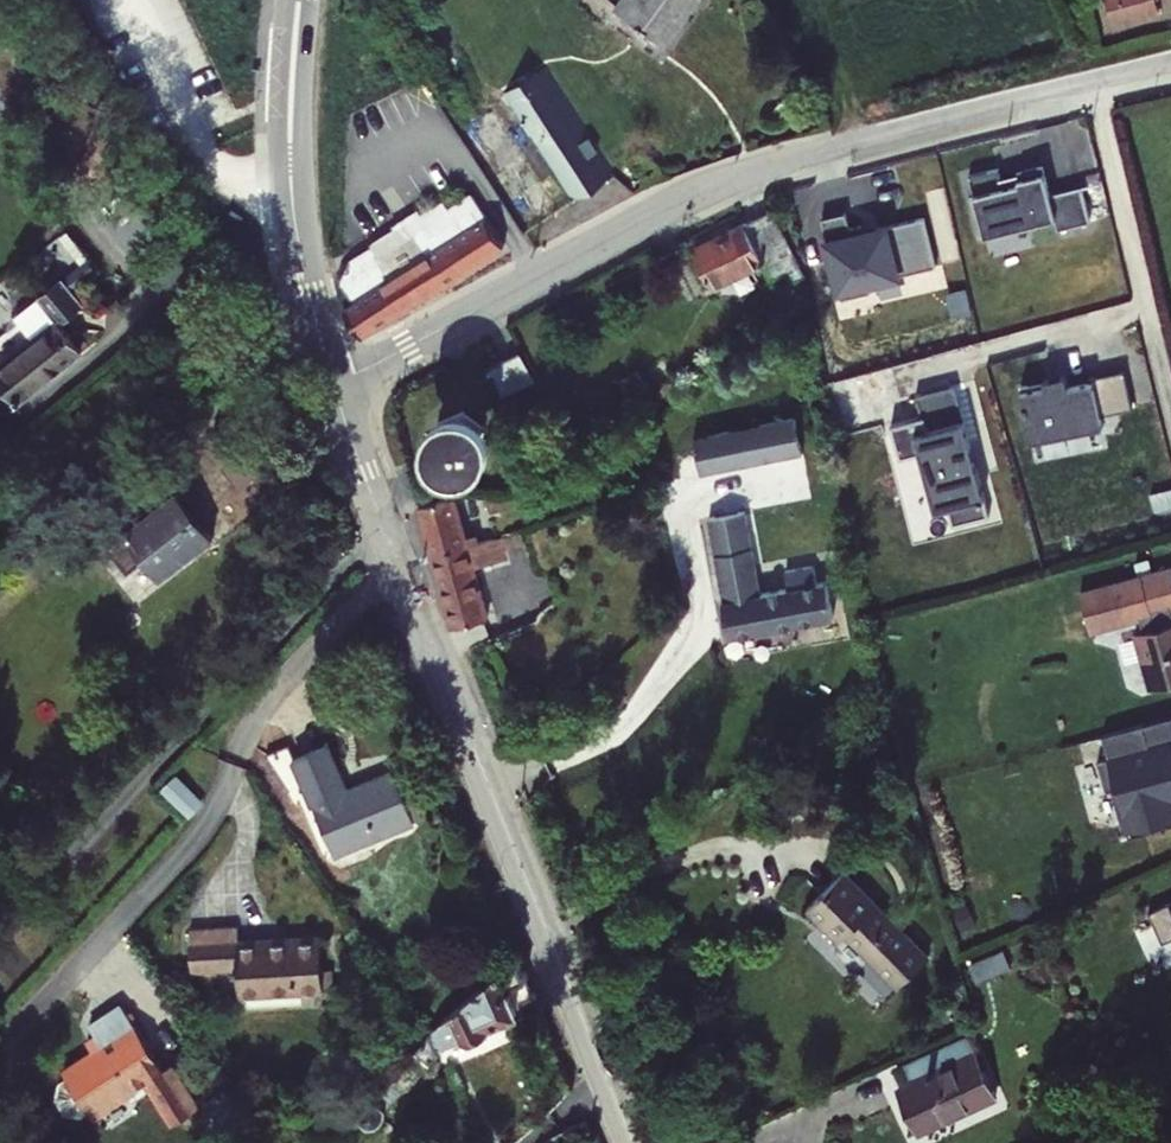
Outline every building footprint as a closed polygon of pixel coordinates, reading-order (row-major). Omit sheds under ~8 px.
[(679,32),(702,0),(634,0),(679,32)] [(1128,23),(1170,10),(1170,0),(1122,0),(1128,23)] [(546,69),(503,96),(570,202),(613,175),(546,69)] [(1083,190),(1101,185),(1100,184),(1051,196),(1044,168),(1002,178),(1000,169),(970,176),(975,194),(971,195),(976,216),(980,215),(985,237),(1012,231),(1013,235),(1039,228),(1038,224),(1056,220),(1059,232),(1091,224),(1083,190)] [(435,218),(380,252),(375,244),(352,258),(359,269),(341,280),(353,300),(345,305),(362,332),(504,243),(472,193),(461,200),(456,192),(429,209),(435,218)] [(780,199),(706,241),(727,278),(774,252),(782,266),(797,258),(804,271),(817,264),(780,199)] [(844,212),(820,218),(838,301),(867,295),(865,285),(933,270),(922,220),(862,233),(860,225),(847,228),(844,212)] [(352,258),(341,280),(359,269),(352,258)] [(71,272),(19,310),(38,336),(90,298),(71,272)] [(69,319),(4,366),(26,396),(90,348),(69,319)] [(538,351),(504,368),(519,398),(554,380),(538,351)] [(1024,408),(1033,443),(1106,425),(1103,414),(1135,406),(1125,368),(1090,377),(1091,380),(1070,386),(1067,375),(1045,380),(1046,383),(1022,388),(1026,407),(1024,408)] [(953,387),(914,398),(920,421),(890,429),(899,463),(921,457),(936,514),(947,511),(952,529),(989,519),(953,387)] [(436,423),(433,450),(456,467),(478,456),(480,427),(461,412),(436,423)] [(798,419),(695,439),(701,474),(804,454),(798,419)] [(446,547),(490,535),(488,527),(478,530),(466,486),(431,495),(446,547)] [(118,551),(138,578),(159,563),(171,580),(219,545),(214,538),(228,527),(216,510),(202,521),(187,501),(118,551)] [(746,511),(709,518),(728,638),(834,618),(829,582),(759,595),(746,511)] [(467,621),(500,611),(485,559),(513,552),(507,530),(490,535),(446,547),(467,621)] [(1091,589),(1101,628),(1154,614),(1157,626),(1147,629),(1162,686),(1170,684),(1170,568),(1091,589)] [(525,628),(489,641),(499,670),(536,656),(525,628)] [(1143,725),(1149,747),(1170,741),(1170,717),(1143,725)] [(1107,735),(1112,756),(1102,759),(1110,789),(1118,787),(1125,812),(1133,809),(1134,812),(1136,811),(1141,829),(1170,821),(1170,741),(1149,747),(1143,725),(1107,735)] [(423,826),(400,772),(389,777),(393,786),(356,802),(333,749),(302,762),(344,860),(423,826)] [(184,774),(172,786),(198,813),(210,802),(184,774)] [(1133,809),(1125,812),(1130,832),(1141,829),(1136,811),(1134,812),(1133,809)] [(850,858),(801,905),(890,996),(939,948),(850,858)] [(1149,913),(1164,944),(1170,941),(1170,903),(1149,913)] [(246,941),(246,923),(206,924),(207,970),(246,969),(247,996),(335,995),(334,939),(246,941)] [(521,960),(514,964),(485,986),(424,1052),(437,1064),(446,1060),(447,1051),(475,1039),(484,1040),(495,1034),(496,1027),(526,1013),(523,1007),(543,999),(526,960),(521,960)] [(178,1065),(173,1068),(131,1004),(99,1024),(106,1035),(96,1041),(102,1051),(76,1067),(80,1074),(101,1107),(105,1114),(140,1092),(145,1100),(162,1090),(182,1122),(205,1107),(178,1065)] [(991,1044),(912,1079),(931,1122),(1010,1086),(991,1044)] [(437,1064),(424,1052),(381,1100),(389,1109),(437,1064)] [(101,1107),(80,1074),(75,1078),(69,1093),(79,1108),(95,1110),(101,1107)] [(389,1109),(381,1100),(365,1117),(374,1125),(386,1121),(389,1109)]
